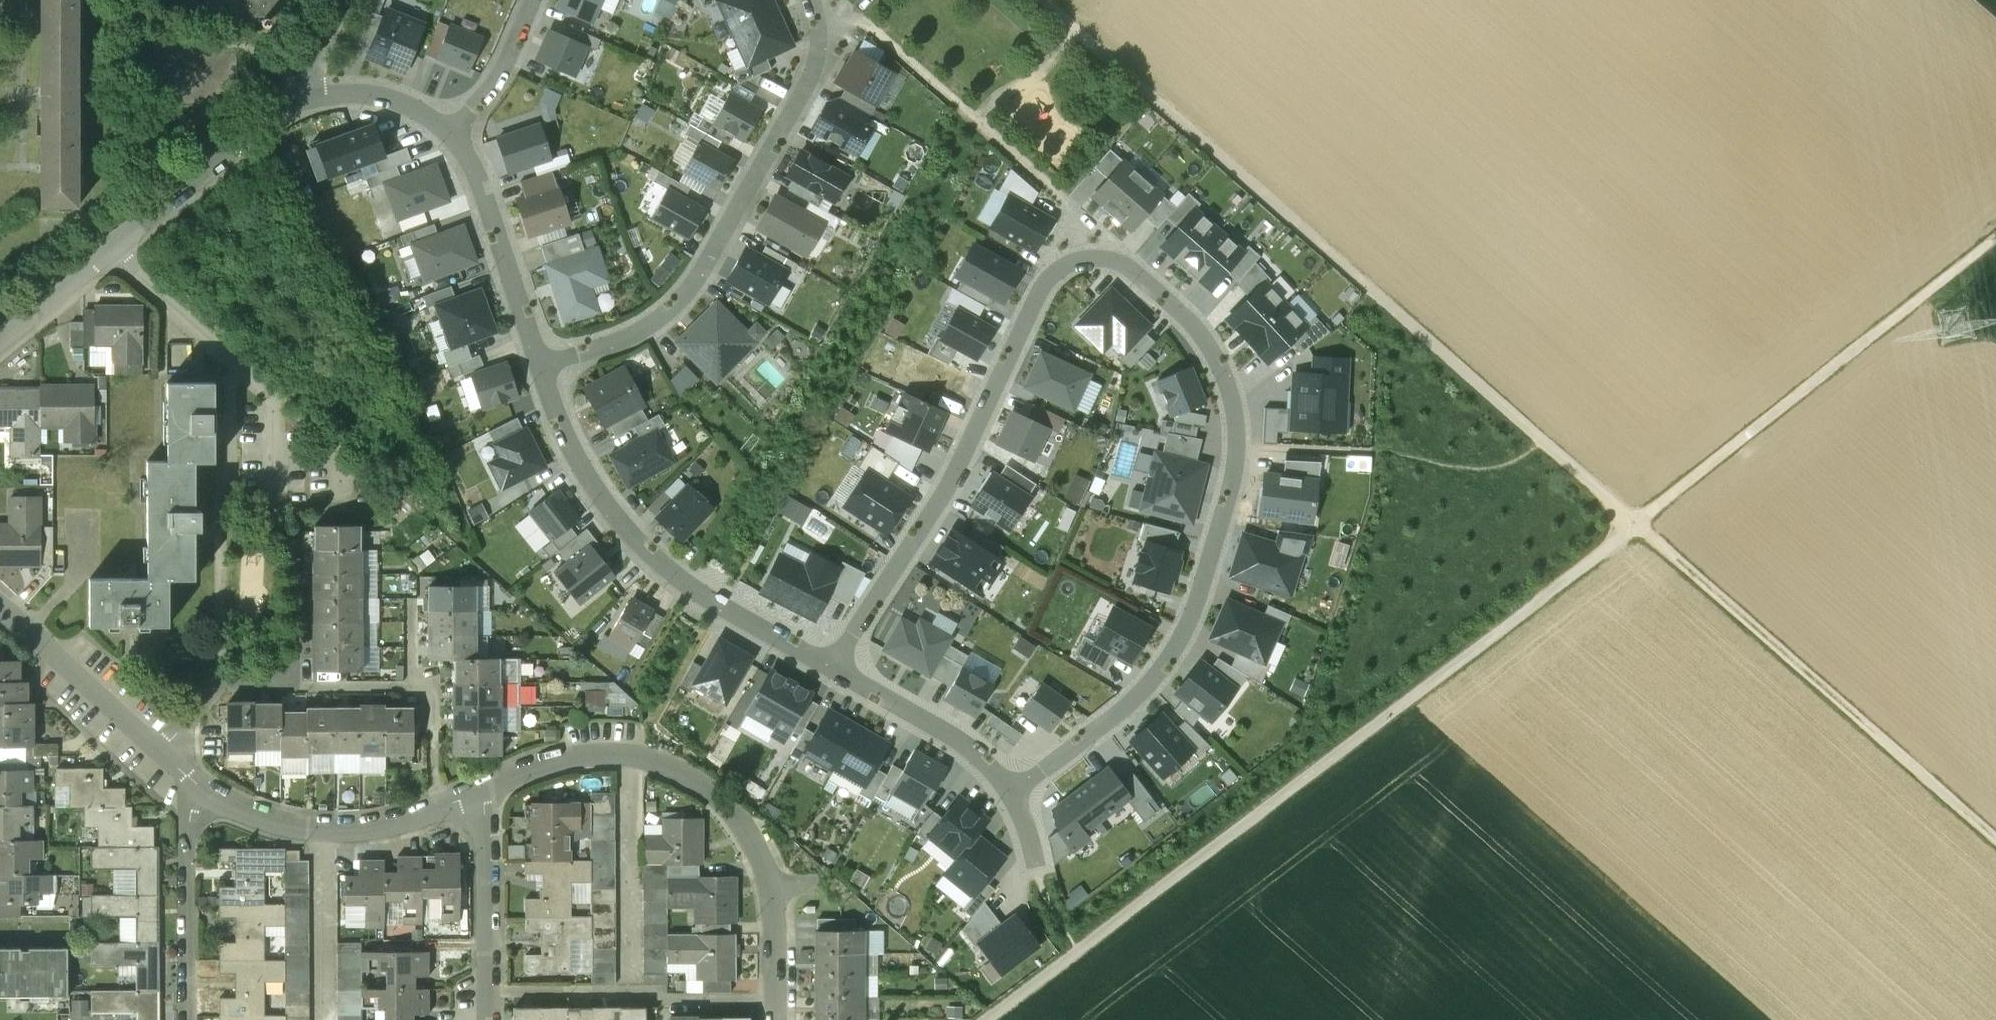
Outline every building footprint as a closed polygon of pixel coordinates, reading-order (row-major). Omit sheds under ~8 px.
[(42,206),(77,206),(76,0),(42,0),(42,206)] [(231,17),(244,16),(244,23),(256,23),(256,16),(284,16),(284,0),(231,0),(231,17)] [(558,9),(591,22),(600,0),(562,0),(558,9)] [(704,8),(718,2),(718,1),(719,0),(700,0),(704,8)] [(718,1),(718,2),(733,33),(777,13),(772,0),(719,0),(718,1)] [(352,43),(370,50),(384,17),(365,9),(352,43)] [(424,25),(386,10),(384,17),(370,50),(367,58),(405,73),(424,25)] [(777,13),(733,33),(747,65),(748,66),(766,58),(791,46),(792,44),(777,13)] [(436,59),(436,57),(449,27),(438,22),(425,54),(436,59)] [(483,39),(450,26),(449,27),(436,57),(470,71),(483,39)] [(601,40),(568,26),(563,37),(586,47),(596,51),(601,40)] [(563,37),(549,31),(545,41),(547,42),(545,48),(542,46),(537,60),(574,76),(586,47),(563,37)] [(892,75),(855,54),(839,83),(846,88),(875,104),(892,75)] [(747,65),(733,72),(738,84),(771,69),(766,58),(748,66),(747,65)] [(875,104),(846,88),(840,98),(841,99),(870,115),(875,104)] [(761,111),(729,93),(712,123),(734,135),(744,141),(761,111)] [(870,115),(841,99),(835,109),(864,125),(870,115)] [(835,109),(827,104),(812,131),(854,154),(856,151),(862,144),(865,139),(867,131),(869,128),(864,125),(835,109)] [(712,123),(703,118),(697,128),(721,142),(728,146),(734,135),(712,123)] [(539,124),(497,138),(508,172),(534,164),(551,159),(539,124)] [(721,142),(697,128),(689,124),(684,134),(700,144),(715,152),(721,142)] [(373,126),(318,146),(329,177),(373,161),(384,156),(373,126)] [(715,152),(700,144),(684,171),(717,190),(732,162),(715,152)] [(407,148),(384,156),(373,161),(378,173),(396,167),(411,161),(407,148)] [(1094,167),(1107,180),(1123,161),(1109,149),(1094,167)] [(847,178),(801,151),(787,176),(794,179),(788,190),(809,202),(819,208),(825,197),(834,202),(847,178)] [(551,159),(534,164),(538,176),(552,171),(571,165),(568,153),(551,159)] [(1110,215),(1142,178),(1123,161),(1107,180),(1092,196),(1102,204),(1100,206),(1110,215)] [(449,201),(436,165),(401,178),(384,184),(398,220),(449,201)] [(401,178),(396,167),(378,173),(365,178),(369,189),(384,184),(401,178)] [(1008,196),(1030,208),(1038,193),(1011,169),(999,191),(1008,196)] [(538,176),(520,182),(524,197),(557,186),(552,171),(538,176)] [(667,189),(684,199),(690,189),(659,171),(653,181),(667,189)] [(1142,178),(1110,215),(1119,223),(1121,221),(1130,229),(1142,215),(1161,194),(1142,178)] [(557,186),(524,197),(517,199),(529,236),(569,223),(557,186)] [(684,199),(667,189),(651,217),(690,238),(705,210),(684,199)] [(1188,193),(1175,207),(1166,218),(1178,229),(1195,209),(1200,204),(1188,193)] [(1175,207),(1161,194),(1142,215),(1156,229),(1166,218),(1175,207)] [(1030,208),(1008,196),(991,227),(1034,251),(1051,220),(1030,208)] [(803,212),(775,197),(757,228),(806,256),(823,225),(824,224),(803,212)] [(819,208),(809,202),(803,212),(824,224),(823,225),(834,231),(840,220),(819,208)] [(1184,270),(1219,231),(1195,209),(1178,229),(1162,247),(1174,258),(1172,260),(1184,270)] [(434,224),(426,227),(400,236),(404,248),(412,245),(438,235),(434,224)] [(438,235),(412,245),(425,281),(476,262),(463,226),(438,235)] [(1242,251),(1219,231),(1184,270),(1196,281),(1198,279),(1210,289),(1226,271),(1243,252),(1242,251)] [(564,238),(541,246),(547,265),(570,258),(564,238)] [(1017,269),(973,245),(955,276),(962,280),(994,297),(1003,302),(1011,288),(1007,286),(1017,269)] [(1248,245),(1242,251),(1243,252),(1226,271),(1238,282),(1255,262),(1260,256),(1248,245)] [(765,246),(759,257),(786,271),(791,274),(797,264),(765,246)] [(570,258),(547,265),(566,321),(597,311),(588,284),(587,282),(605,276),(596,249),(570,258)] [(786,271),(759,257),(746,249),(728,280),(768,303),(786,271)] [(1271,280),(1255,262),(1238,282),(1236,284),(1249,298),(1265,283),(1266,284),(1271,280)] [(988,308),(994,297),(962,280),(956,290),(984,306),(988,308)] [(1247,340),(1285,305),(1266,284),(1265,283),(1249,298),(1227,319),(1247,340)] [(434,305),(455,297),(451,286),(423,296),(427,308),(434,306),(434,305)] [(434,305),(434,306),(450,349),(451,350),(467,344),(497,333),(481,288),(455,297),(434,305)] [(976,320),(984,306),(956,290),(952,288),(945,302),(957,309),(976,320)] [(1149,326),(1111,289),(1076,325),(1094,343),(1104,333),(1123,352),(1124,353),(1144,332),(1149,326)] [(748,332),(717,301),(676,342),(717,383),(757,342),(756,341),(765,333),(756,324),(748,332)] [(1305,326),(1285,305),(1247,340),(1267,362),(1289,342),(1305,327),(1305,326)] [(142,307),(96,307),(96,312),(96,345),(120,345),(120,362),(141,362),(142,307)] [(976,320),(957,309),(941,338),(957,348),(975,358),(992,328),(976,320)] [(96,312),(83,312),(83,322),(83,345),(96,345),(96,312)] [(1315,316),(1305,326),(1305,327),(1289,342),(1300,354),(1329,332),(1315,316)] [(83,322),(70,322),(70,345),(83,345),(83,322)] [(1154,342),(1144,332),(1124,353),(1123,352),(1118,357),(1129,367),(1154,342)] [(947,364),(957,348),(941,338),(936,336),(927,354),(947,364)] [(471,358),(467,344),(451,350),(450,349),(443,351),(449,367),(471,358)] [(1089,376),(1041,353),(1025,387),(1073,409),(1089,376)] [(471,358),(449,367),(446,369),(451,379),(484,365),(479,354),(471,358)] [(1314,358),(1314,375),(1294,374),(1291,429),(1343,431),(1347,360),(1314,358)] [(507,363),(470,375),(481,409),(518,396),(507,363)] [(1189,367),(1157,380),(1172,416),(1204,403),(1189,367)] [(640,406),(626,381),(630,379),(624,368),(611,375),(612,378),(596,387),(587,392),(605,425),(608,423),(640,406)] [(147,578),(88,579),(89,627),(168,626),(167,580),(194,579),(192,462),(213,462),(212,382),(164,382),(165,461),(145,461),(147,578)] [(93,386),(40,386),(40,389),(40,426),(71,426),(71,443),(93,443),(93,386)] [(0,389),(0,428),(17,428),(17,457),(40,457),(40,426),(40,389),(0,389)] [(945,411),(905,393),(899,406),(897,405),(891,418),(893,419),(887,431),(893,434),(922,447),(927,450),(945,411)] [(1026,419),(1047,428),(1058,433),(1064,419),(1033,404),(1026,419)] [(640,406),(608,423),(616,437),(634,427),(647,420),(640,406)] [(1288,408),(1264,408),(1263,443),(1276,444),(1277,432),(1287,433),(1288,408)] [(1026,419),(1013,412),(998,444),(1032,460),(1047,428),(1026,419)] [(647,420),(634,427),(640,438),(656,429),(656,430),(665,425),(658,414),(647,420)] [(517,417),(488,432),(495,444),(523,430),(517,417)] [(1198,426),(1162,419),(1160,431),(1167,432),(1195,438),(1198,426)] [(523,430),(495,444),(501,457),(489,463),(502,488),(545,467),(526,428),(523,430)] [(640,438),(609,455),(627,488),(674,462),(656,430),(656,429),(640,438)] [(1195,438),(1167,432),(1162,454),(1196,462),(1202,439),(1195,438)] [(911,471),(922,447),(893,434),(884,454),(898,463),(911,471)] [(867,472),(885,484),(898,463),(884,454),(871,446),(857,467),(866,473),(867,472)] [(1162,454),(1155,452),(1141,510),(1192,522),(1206,465),(1196,462),(1162,454)] [(1283,476),(1314,480),(1318,481),(1321,462),(1285,460),(1283,476)] [(998,477),(1028,496),(1035,483),(1005,464),(998,477)] [(998,477),(989,471),(977,490),(980,492),(972,506),(1008,529),(1029,497),(1028,496),(998,477)] [(1080,500),(1090,477),(1076,471),(1066,494),(1080,500)] [(885,484),(867,472),(866,473),(846,505),(887,532),(908,499),(885,484)] [(1283,476),(1265,474),(1262,496),(1258,496),(1255,515),(1309,522),(1311,505),(1313,505),(1314,501),(1312,501),(1314,480),(1283,476)] [(711,508),(689,486),(657,518),(680,540),(711,508)] [(579,519),(557,491),(530,512),(553,540),(570,527),(579,519)] [(780,510),(804,522),(812,506),(788,494),(780,510)] [(18,496),(18,526),(0,526),(0,566),(40,566),(40,562),(40,534),(40,496),(18,496)] [(1139,540),(1146,542),(1174,550),(1180,532),(1144,523),(1139,540)] [(359,527),(314,527),(314,550),(359,550),(359,527)] [(559,551),(577,536),(570,527),(553,540),(542,549),(549,558),(559,551)] [(966,539),(996,558),(1003,547),(974,527),(966,539)] [(53,528),(44,528),(44,534),(40,534),(40,562),(53,562),(53,528)] [(601,557),(604,562),(610,558),(587,529),(577,536),(559,551),(567,562),(595,540),(605,553),(601,557)] [(966,539),(952,530),(932,562),(940,567),(936,573),(953,584),(956,578),(982,595),(995,575),(993,574),(1001,562),(996,558),(966,539)] [(1278,530),(1274,545),(1302,553),(1307,555),(1313,534),(1278,530)] [(1302,553),(1274,545),(1266,543),(1266,544),(1243,537),(1232,576),(1289,593),(1302,553)] [(567,562),(553,573),(579,605),(616,576),(604,562),(601,557),(605,553),(595,540),(567,562)] [(1174,550),(1146,542),(1142,555),(1139,554),(1135,568),(1138,569),(1134,582),(1167,592),(1173,573),(1176,573),(1179,562),(1177,561),(1180,552),(1174,550)] [(314,550),(314,574),(359,574),(359,550),(314,550)] [(838,568),(811,555),(805,567),(780,555),(761,592),(814,619),(827,594),(839,569),(838,568)] [(839,569),(827,594),(849,605),(865,573),(842,561),(838,568),(839,569)] [(359,574),(314,574),(314,598),(359,598),(359,574)] [(474,587),(430,587),(429,611),(474,611),(474,587)] [(359,598),(314,598),(314,622),(359,622),(359,598)] [(627,609),(625,607),(608,637),(631,649),(635,643),(652,611),(632,600),(627,609)] [(1263,616),(1228,601),(1211,639),(1238,651),(1264,662),(1280,625),(1281,624),(1263,616)] [(1268,605),(1263,616),(1281,624),(1280,625),(1285,627),(1291,615),(1268,605)] [(1113,608),(1094,642),(1115,654),(1131,663),(1150,628),(1113,608)] [(474,611),(429,611),(429,635),(474,635),(474,611)] [(652,611),(635,643),(645,648),(663,617),(652,611)] [(925,633),(901,619),(884,650),(901,659),(905,659),(911,663),(912,665),(930,675),(947,644),(951,638),(929,626),(925,633)] [(359,622),(314,622),(314,646),(315,647),(359,646),(359,622)] [(474,635),(429,635),(429,659),(454,659),(474,659),(474,635)] [(1094,642),(1084,636),(1074,654),(1106,671),(1115,654),(1094,642)] [(751,657),(719,640),(703,667),(694,685),(725,703),(751,657)] [(930,675),(950,687),(961,668),(968,656),(947,644),(930,675)] [(359,646),(315,647),(315,671),(359,671),(359,646)] [(1264,662),(1238,651),(1231,666),(1248,677),(1260,684),(1269,664),(1264,662)] [(1235,689),(1237,691),(1248,677),(1231,666),(1217,658),(1210,669),(1235,689)] [(474,659),(454,659),(454,683),(498,683),(499,659),(474,659)] [(0,661),(0,683),(19,683),(19,661),(0,661)] [(694,685),(703,667),(693,662),(679,686),(690,692),(694,685)] [(1210,669),(1201,662),(1176,693),(1183,699),(1202,713),(1211,720),(1221,708),(1223,710),(1237,691),(1235,689),(1210,669)] [(993,686),(961,668),(950,687),(944,697),(976,715),(993,686)] [(811,693),(771,671),(747,713),(776,728),(775,731),(775,735),(777,738),(781,739),(784,739),(786,736),(790,730),(808,699),(811,693)] [(587,708),(610,707),(609,680),(586,681),(587,708)] [(0,683),(0,704),(27,704),(27,683),(24,683),(19,683),(0,683)] [(498,683),(454,683),(454,707),(498,707),(498,683)] [(1069,704),(1040,684),(1022,710),(1051,730),(1069,704)] [(818,705),(808,699),(790,730),(801,736),(805,728),(818,705)] [(1202,713),(1183,699),(1174,710),(1185,720),(1191,727),(1202,713)] [(255,703),(227,703),(226,751),(255,751),(255,749),(255,703)] [(281,703),(255,703),(255,749),(281,749),(281,711),(281,703)] [(0,704),(0,725),(33,725),(33,704),(27,704),(0,704)] [(333,707),(307,707),(307,711),(307,753),(333,753),(333,707)] [(359,708),(333,707),(333,753),(359,754),(359,708)] [(498,707),(454,707),(453,731),(498,731),(498,707)] [(385,708),(359,708),(359,754),(385,754),(385,708)] [(412,708),(385,708),(385,754),(412,755),(412,708)] [(834,770),(859,727),(829,710),(815,734),(804,753),(806,754),(834,770)] [(307,711),(281,711),(281,749),(281,757),(307,757),(307,753),(307,711)] [(1022,734),(993,714),(986,723),(1015,744),(1022,734)] [(1174,729),(1161,714),(1150,724),(1149,723),(1141,730),(1142,731),(1131,741),(1163,777),(1192,751),(1193,750),(1174,729)] [(1193,750),(1192,751),(1197,757),(1210,746),(1191,727),(1185,720),(1174,729),(1193,750)] [(0,725),(0,747),(33,747),(33,744),(33,725),(0,725)] [(888,744),(859,727),(834,770),(862,786),(863,787),(874,768),(888,744)] [(802,761),(806,754),(804,753),(815,734),(805,728),(801,736),(790,754),(802,761)] [(498,731),(453,731),(453,756),(498,756),(498,731)] [(58,744),(33,744),(33,747),(33,756),(50,756),(58,756),(58,744)] [(946,768),(914,751),(903,771),(891,792),(920,809),(928,795),(930,796),(946,768)] [(58,757),(58,756),(50,756),(50,765),(58,765),(58,757)] [(891,792),(903,771),(893,765),(887,775),(875,796),(885,802),(891,792)] [(875,796),(887,775),(874,768),(863,787),(862,786),(858,793),(872,801),(875,796)] [(102,769),(57,769),(57,787),(70,787),(70,807),(86,807),(124,807),(124,789),(102,789),(102,769)] [(1118,784),(1106,769),(1053,810),(1058,830),(1073,850),(1089,838),(1084,831),(1094,824),(1102,835),(1105,832),(1097,821),(1126,799),(1129,797),(1118,784)] [(20,806),(20,791),(28,790),(28,770),(0,770),(0,806),(20,806)] [(1126,799),(1143,822),(1155,813),(1147,802),(1152,798),(1133,773),(1118,784),(1129,797),(1126,799)] [(614,793),(590,793),(590,803),(591,805),(614,805),(614,793)] [(989,822),(960,798),(943,819),(929,836),(930,837),(956,858),(958,859),(977,836),(989,822)] [(580,806),(525,806),(525,818),(532,818),(532,832),(536,836),(541,836),(541,845),(526,845),(526,862),(569,861),(569,827),(591,827),(591,817),(591,805),(590,803),(580,803),(580,806)] [(614,805),(591,805),(591,817),(615,817),(614,805)] [(21,840),(21,824),(34,824),(34,806),(20,806),(0,806),(0,840),(21,840)] [(124,807),(86,807),(86,827),(98,827),(98,847),(154,847),(154,827),(132,827),(132,807),(124,807)] [(929,836),(943,819),(934,811),(919,830),(917,834),(926,841),(930,837),(929,836)] [(615,817),(591,817),(591,827),(591,829),(615,829),(615,817)] [(702,818),(661,818),(661,842),(645,842),(645,865),(667,865),(702,865),(702,818)] [(615,829),(591,829),(591,841),(615,841),(615,829)] [(1058,830),(1048,837),(1054,864),(1073,850),(1058,830)] [(958,859),(956,858),(944,873),(973,896),(985,881),(1004,857),(977,836),(958,859)] [(29,875),(29,858),(42,858),(42,840),(21,840),(0,840),(0,875),(29,875)] [(615,841),(591,841),(591,853),(615,853),(615,841)] [(98,847),(91,847),(91,870),(136,869),(137,895),(159,895),(159,847),(154,847),(98,847)] [(285,849),(219,849),(219,861),(237,861),(237,879),(235,879),(235,888),(219,888),(220,905),(264,905),(264,870),(285,870),(285,861),(285,851),(285,849)] [(299,851),(285,851),(285,861),(299,860),(299,851)] [(458,853),(434,853),(434,868),(421,868),(421,921),(440,920),(440,921),(458,921),(458,853)] [(615,853),(591,853),(591,861),(591,865),(615,865),(615,853)] [(421,868),(421,857),(397,857),(397,873),(383,873),(383,901),(403,901),(403,924),(421,924),(421,921),(421,868)] [(299,860),(285,861),(285,870),(285,873),(309,873),(309,861),(299,860)] [(360,861),(360,876),(345,876),(346,904),(365,904),(365,928),(383,927),(383,901),(383,873),(383,861),(360,861)] [(569,861),(526,862),(526,874),(542,874),(542,891),(540,891),(540,901),(526,901),(526,918),(570,917),(570,883),(591,883),(591,877),(591,865),(591,861),(569,861)] [(615,865),(591,865),(591,877),(615,877),(615,865)] [(645,865),(643,865),(643,877),(667,877),(667,865),(645,865)] [(702,865),(667,865),(667,877),(702,877),(702,865)] [(309,884),(309,873),(285,873),(285,885),(309,884)] [(0,875),(0,905),(21,905),(50,904),(50,892),(50,875),(29,875),(0,875)] [(615,877),(591,877),(591,883),(591,889),(615,889),(615,877)] [(667,877),(643,877),(643,889),(667,889),(667,877)] [(702,877),(667,877),(667,889),(667,901),(696,901),(696,924),(729,924),(736,924),(736,877),(702,877)] [(994,889),(985,881),(973,896),(962,909),(972,917),(984,902),(994,889)] [(309,897),(309,884),(285,885),(285,897),(309,897)] [(615,889),(591,889),(591,901),(615,901),(615,889)] [(667,889),(643,889),(643,901),(667,901),(667,889)] [(137,895),(91,895),(91,917),(133,917),(133,943),(159,943),(160,943),(159,895),(137,895)] [(309,909),(309,897),(285,897),(285,905),(285,909),(309,909)] [(615,901),(591,901),(591,913),(615,913),(615,901)] [(667,901),(643,901),(643,913),(667,913),(667,901)] [(975,947),(979,944),(1003,926),(984,902),(972,917),(961,930),(975,947)] [(0,905),(0,917),(21,917),(21,905),(0,905)] [(220,905),(219,905),(219,917),(236,917),(236,934),(234,934),(234,943),(219,943),(219,960),(264,960),(264,926),(285,926),(285,920),(285,909),(285,905),(264,905),(220,905)] [(309,920),(309,909),(285,909),(285,920),(309,920)] [(615,913),(591,913),(591,917),(591,925),(615,925),(615,913)] [(667,925),(667,913),(643,913),(643,925),(667,925)] [(1037,945),(1015,916),(1003,926),(979,944),(1001,973),(1037,945)] [(570,917),(526,918),(526,931),(541,931),(540,932),(544,932),(544,947),(541,947),(541,956),(525,956),(525,973),(591,973),(591,961),(591,949),(591,937),(591,925),(591,917),(570,917)] [(840,919),(818,919),(817,931),(840,931),(840,919)] [(309,933),(309,920),(285,920),(285,926),(285,933),(309,933)] [(729,924),(702,924),(702,935),(729,935),(729,924)] [(615,925),(591,925),(591,937),(615,937),(615,925)] [(667,925),(643,925),(643,937),(667,937),(667,925)] [(817,931),(816,931),(816,954),(864,954),(864,931),(840,931),(817,931)] [(309,933),(285,933),(285,945),(309,945),(309,933)] [(702,935),(667,935),(667,957),(695,957),(696,981),(736,980),(736,935),(729,935),(702,935)] [(615,937),(591,937),(591,949),(615,949),(615,937)] [(667,937),(643,937),(643,949),(667,949),(667,937)] [(133,943),(91,943),(91,964),(136,964),(136,991),(159,991),(159,943),(133,943)] [(361,943),(337,943),(337,955),(361,955),(361,952),(361,943)] [(309,945),(285,945),(285,957),(309,957),(309,945)] [(0,948),(0,996),(67,996),(66,948),(0,948)] [(615,949),(591,949),(591,961),(615,961),(615,949)] [(667,949),(643,949),(644,961),(667,961),(667,949)] [(429,952),(361,952),(361,955),(361,967),(361,971),(386,971),(386,990),(401,990),(415,990),(415,976),(429,977),(429,952)] [(864,954),(816,954),(816,975),(864,975),(864,954)] [(361,955),(337,955),(337,967),(361,967),(361,955)] [(309,957),(285,957),(285,960),(285,969),(309,969),(309,957)] [(264,960),(219,960),(219,974),(237,974),(237,989),(235,989),(235,998),(219,998),(219,1016),(264,1016),(264,982),(285,982),(285,969),(285,960),(264,960)] [(615,961),(591,961),(591,973),(615,973),(615,961)] [(644,961),(643,973),(667,973),(667,961),(644,961)] [(361,967),(337,967),(337,979),(361,979),(361,971),(361,967)] [(309,969),(285,969),(285,981),(309,981),(309,969)] [(615,973),(591,973),(591,985),(615,985),(615,973)] [(667,973),(643,973),(644,985),(667,985),(667,973)] [(864,975),(816,975),(816,997),(864,997),(864,975)] [(361,979),(337,979),(337,991),(361,991),(361,990),(361,979)] [(309,981),(285,981),(285,982),(285,993),(309,993),(309,981)] [(730,981),(704,981),(704,993),(731,992),(730,981)] [(401,1002),(401,990),(386,990),(361,990),(361,991),(361,1003),(361,1008),(384,1008),(384,1019),(413,1019),(413,1014),(429,1014),(429,1002),(401,1002)] [(415,990),(401,990),(401,1002),(429,1002),(429,990),(415,990)] [(91,991),(91,1013),(135,1013),(135,1019),(159,1019),(159,991),(136,991),(91,991)] [(361,991),(337,991),(337,1003),(361,1003),(361,991)] [(309,993),(285,993),(285,1005),(310,1005),(309,993)] [(864,997),(816,997),(816,1019),(863,1019),(864,997)] [(361,1003),(337,1003),(337,1015),(361,1015),(361,1008),(361,1003)] [(310,1005),(285,1005),(285,1016),(285,1017),(310,1017),(310,1005)] [(525,1009),(513,1009),(513,1019),(540,1019),(540,1015),(525,1015),(525,1009)] [(630,1015),(630,1009),(619,1009),(619,1015),(619,1019),(645,1019),(645,1015),(630,1015)] [(551,1015),(551,1010),(540,1010),(540,1015),(540,1019),(566,1019),(566,1015),(551,1015)] [(577,1015),(577,1010),(566,1010),(566,1015),(566,1019),(592,1019),(592,1015),(577,1015)] [(604,1010),(592,1010),(592,1015),(592,1019),(619,1019),(619,1015),(604,1015),(604,1010)]
